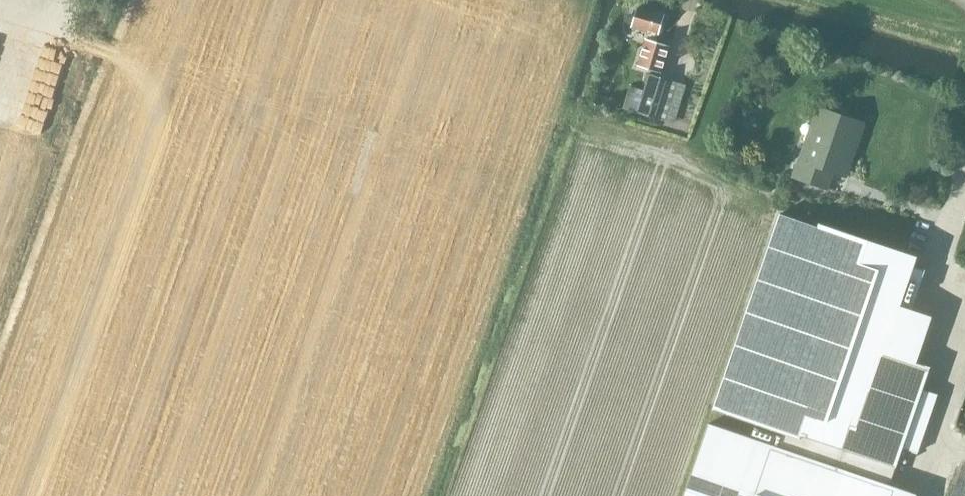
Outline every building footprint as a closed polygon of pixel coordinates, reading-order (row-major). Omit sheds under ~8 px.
[(631,28),(659,35),(665,15),(638,7),(631,28)] [(638,66),(662,73),(670,46),(657,42),(646,39),(638,66)] [(638,113),(675,124),(687,86),(650,74),(638,113)] [(794,178),(829,190),(834,174),(845,177),(864,122),(818,107),(794,178)] [(889,485),(902,449),(916,454),(936,396),(921,391),(928,372),(882,356),(900,304),(911,308),(925,268),(913,265),(915,258),(819,226),(818,228),(780,214),(715,405),(785,429),(782,436),(755,427),(751,438),(708,424),(684,495),(917,495),(889,485)]
